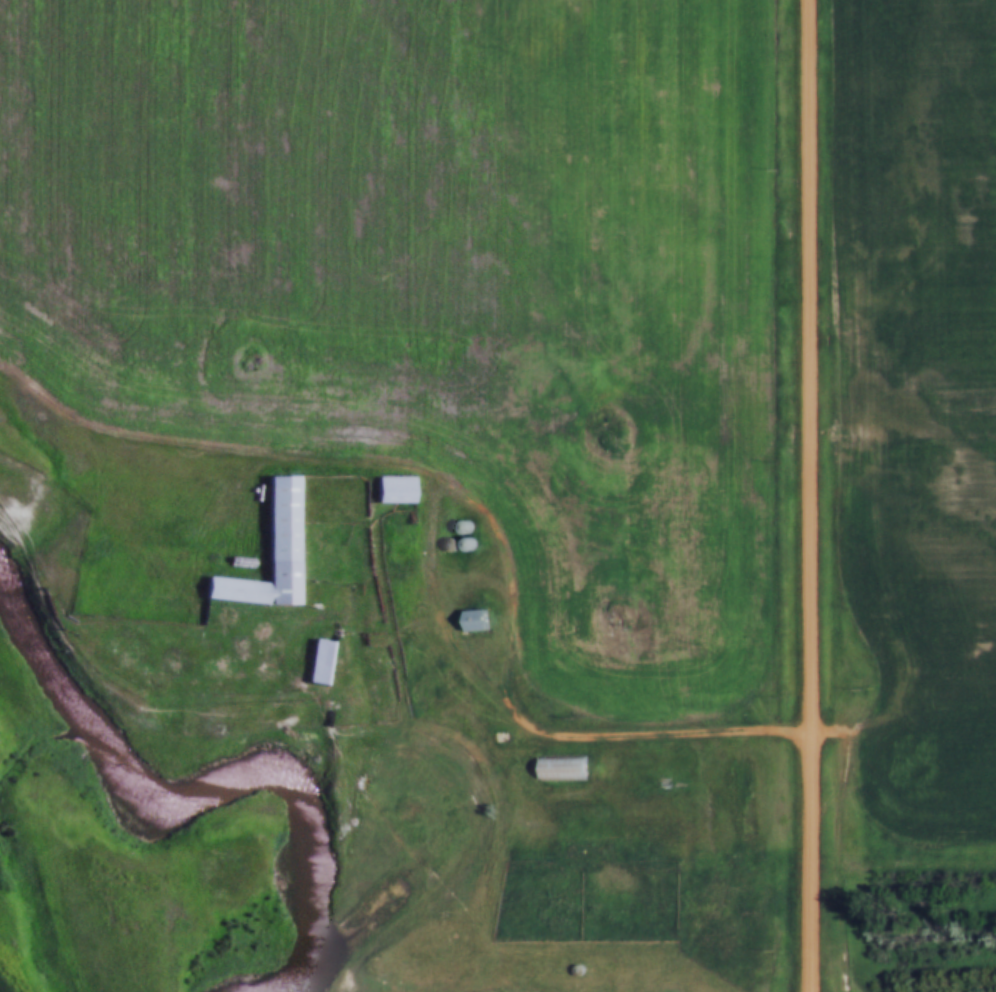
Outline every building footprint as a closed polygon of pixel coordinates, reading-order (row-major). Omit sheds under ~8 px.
[(371,477),(408,477),(408,504),(371,504),(371,477)] [(263,479),(291,478),(295,608),(266,609),(200,600),(203,577),(265,586),(263,479)] [(461,536),(464,535),(467,532),(468,528),(467,525),(464,522),(461,521),(457,522),(455,525),(454,529),(455,532),(457,535),(461,536)] [(446,552),(450,551),(452,548),(453,545),(452,541),(450,539),(446,538),(443,539),(440,542),(439,545),(440,549),(443,551),(446,552)] [(465,553),(468,552),(471,550),(472,546),(471,542),(468,540),(465,539),(461,540),(458,543),(458,546),(459,550),(461,552),(465,553)] [(461,613),(482,611),(484,633),(462,634),(461,613)] [(311,642),(329,645),(321,688),(302,684),(311,642)] [(535,757),(581,757),(581,781),(535,781),(535,757)]
